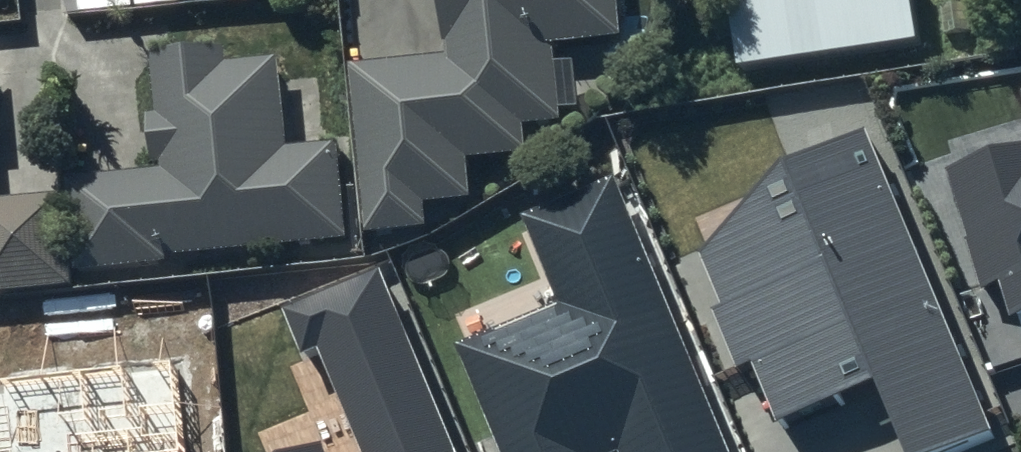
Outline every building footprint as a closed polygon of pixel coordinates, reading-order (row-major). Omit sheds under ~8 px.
[(82,22),(137,18),(135,0),(81,0),(82,22)] [(446,55),(450,55),(451,69),(354,76),(367,244),(432,239),(430,218),(472,215),(469,170),(530,165),(528,133),(561,130),(556,55),(621,50),(617,0),(442,0),(446,55)] [(738,72),(920,43),(913,0),(728,0),(738,72)] [(67,190),(75,283),(169,275),(169,269),(351,253),(342,155),(289,160),(281,71),(230,75),(228,61),(153,68),(159,126),(152,127),(156,176),(165,175),(165,182),(67,190)] [(780,156),(698,255),(771,428),(877,381),(907,451),(952,451),(997,432),(862,126),(780,156)] [(946,165),(982,288),(1005,280),(1019,322),(1020,322),(1020,142),(946,165)] [(458,344),(502,451),(728,451),(611,172),(520,213),(556,303),(458,344)] [(73,298),(65,206),(0,211),(0,304),(73,298)] [(281,309),(301,360),(320,352),(363,451),(456,451),(378,267),(281,309)] [(0,390),(0,451),(186,451),(178,369),(0,390)] [(319,438),(292,451),(325,451),(319,438)]
